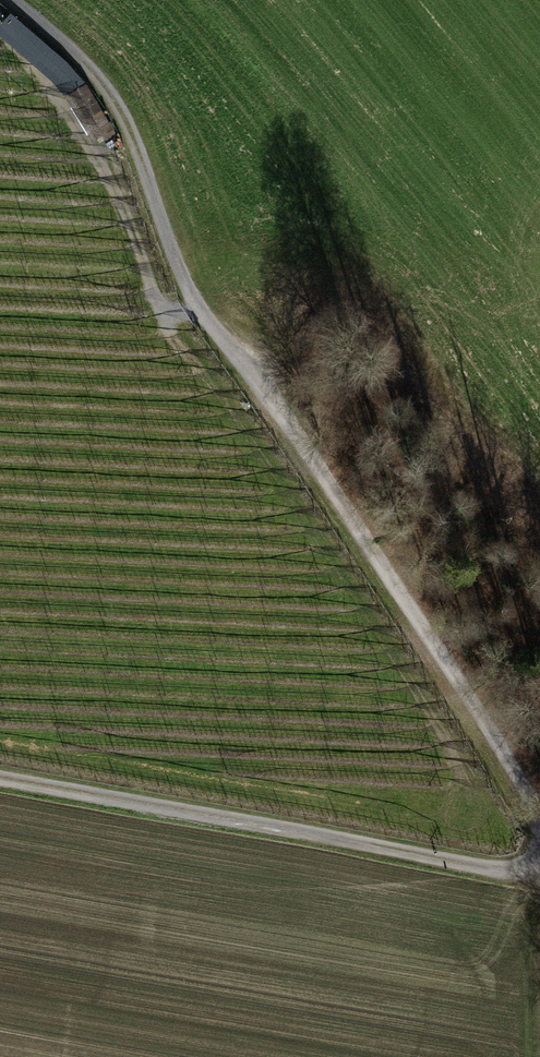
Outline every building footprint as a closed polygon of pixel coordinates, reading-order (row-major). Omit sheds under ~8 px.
[(17,17),(0,34),(0,36),(68,106),(87,88),(17,17)]
